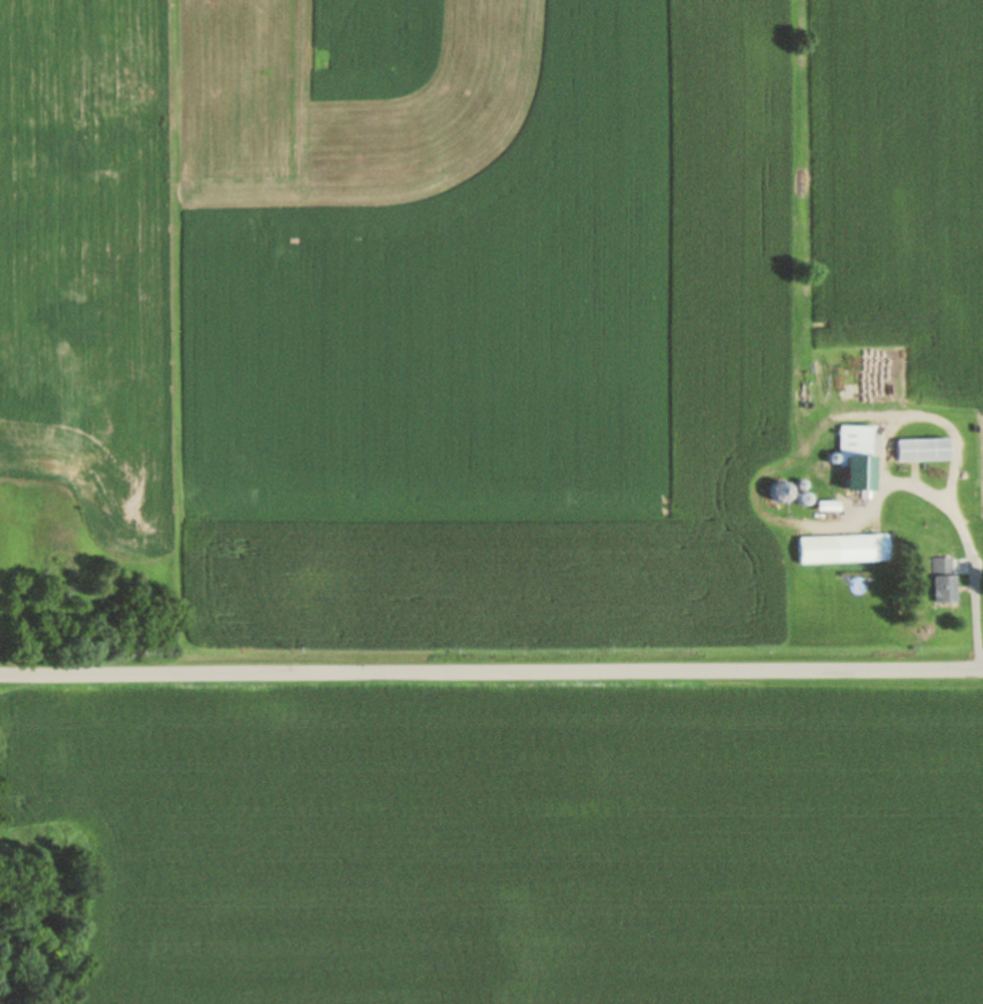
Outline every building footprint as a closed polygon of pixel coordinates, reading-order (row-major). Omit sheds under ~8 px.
[(873,427),(872,500),(860,500),(860,490),(843,489),(843,465),(840,465),(841,426),(873,427)] [(896,439),(897,460),(947,459),(947,437),(896,439)] [(838,501),(816,500),(816,510),(838,511),(838,501)] [(885,534),(798,536),(799,562),(886,560),(885,534)] [(952,557),(954,599),(934,600),(932,558),(952,557)]
